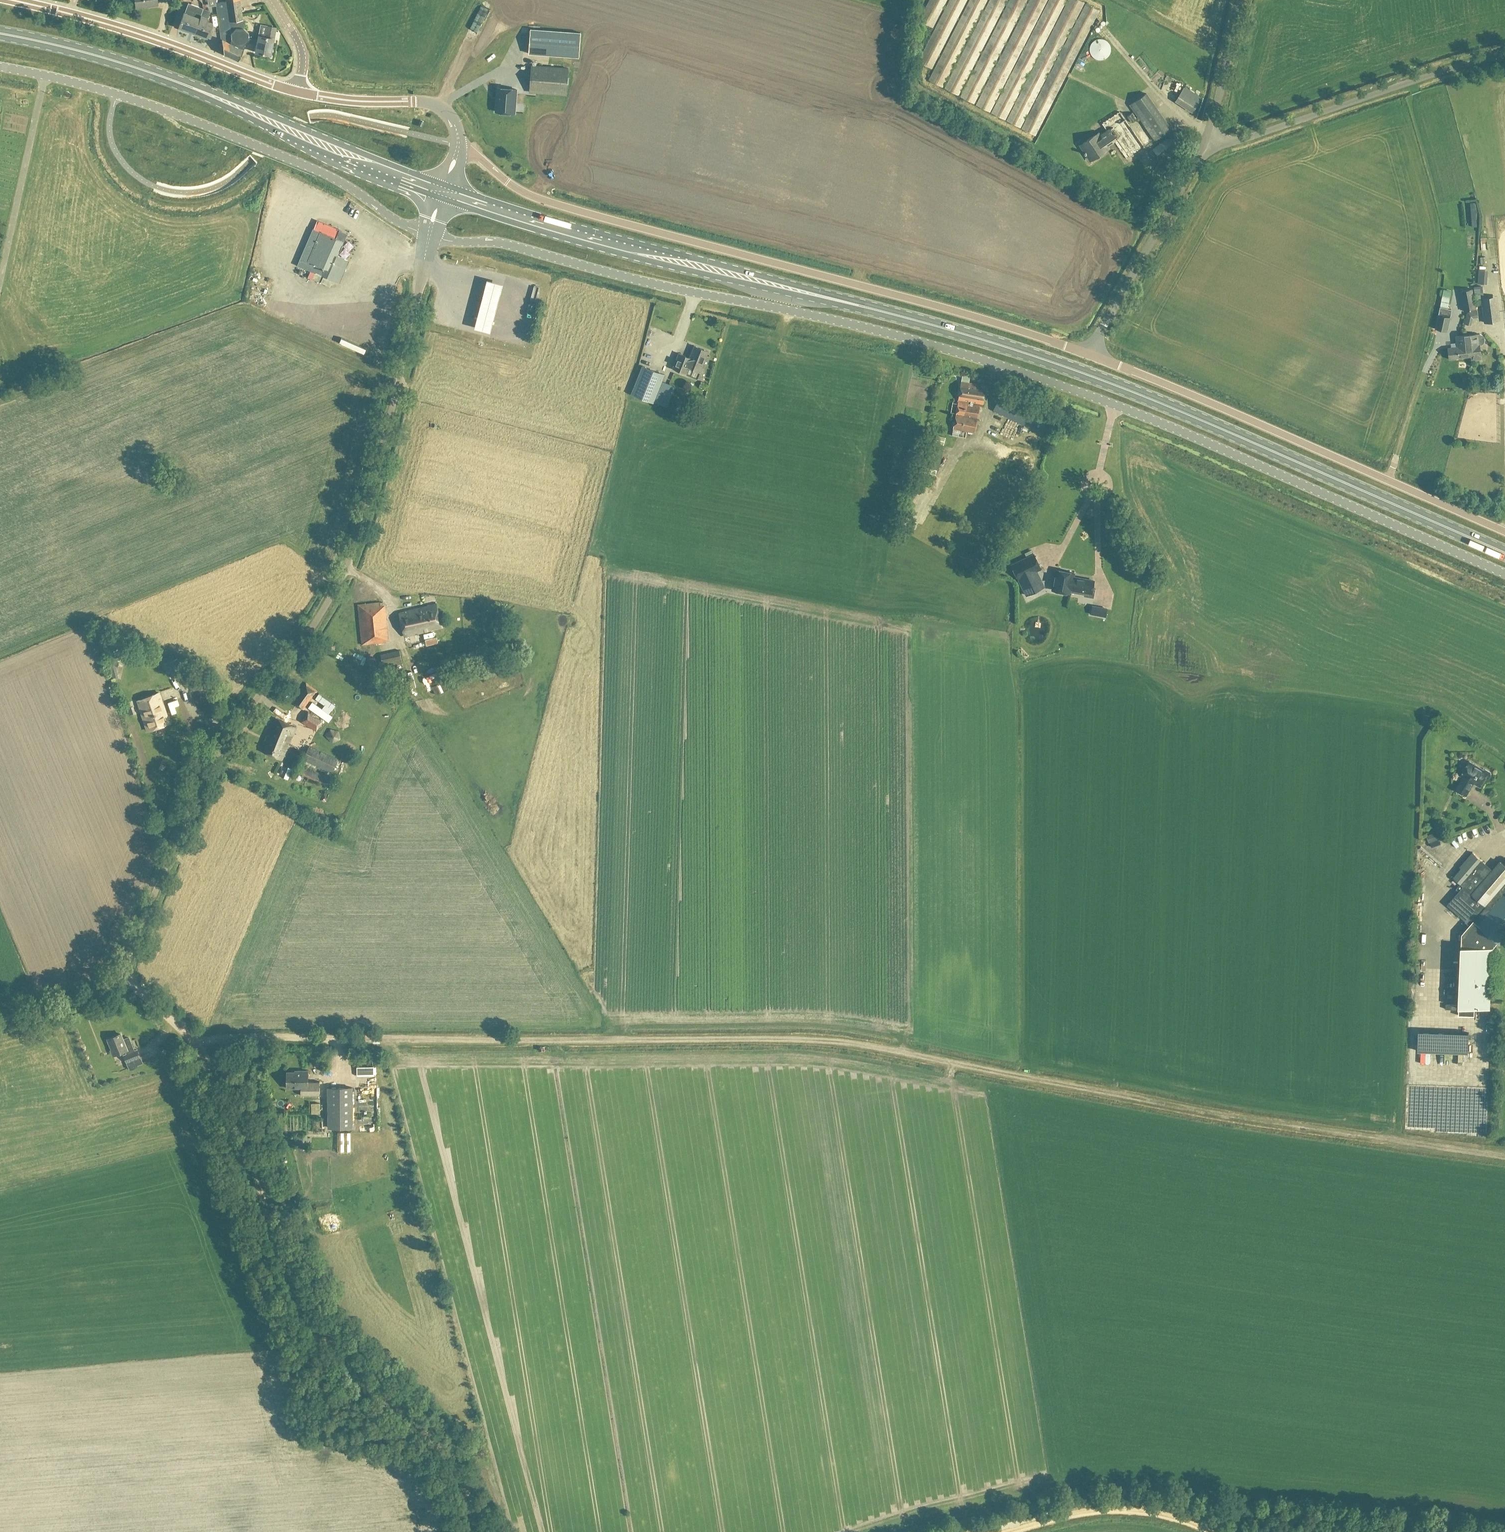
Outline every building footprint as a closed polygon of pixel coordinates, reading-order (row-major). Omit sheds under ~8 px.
[(218,3),(224,54),(238,60),(245,45),(245,44),(248,40),(248,33),(244,28),(240,0),(239,0),(218,3)] [(967,0),(949,0),(917,62),(932,69),(967,0)] [(919,20),(933,28),(947,0),(929,0),(919,20)] [(987,0),(969,0),(928,81),(942,88),(987,0)] [(1007,0),(989,0),(944,89),(958,96),(1007,0)] [(1027,0),(1009,0),(959,97),(974,104),(1027,0)] [(1047,0),(1029,0),(975,106),(989,113),(1047,0)] [(1066,0),(1049,0),(991,113),(1005,120),(1066,0)] [(1085,3),(1079,0),(1068,0),(1006,121),(1020,128),(1085,3)] [(203,9),(199,7),(188,3),(184,13),(183,13),(178,27),(180,28),(181,30),(186,32),(188,31),(195,33),(203,9)] [(1100,10),(1085,3),(1021,129),(1035,136),(1100,10)] [(210,11),(203,9),(195,33),(209,38),(212,30),(210,29),(212,23),(206,21),(210,11)] [(255,52),(270,55),(273,39),(274,39),(276,27),(266,25),(264,36),(259,35),(255,52)] [(581,33),(533,29),(530,29),(530,35),(529,53),(579,57),(581,33)] [(1091,52),(1109,58),(1114,41),(1096,35),(1091,52)] [(532,66),(529,92),(566,95),(568,69),(532,66)] [(496,112),(514,113),(516,89),(497,88),(497,98),(496,112)] [(1185,88),(1176,101),(1193,112),(1201,98),(1185,88)] [(1155,141),(1171,129),(1147,94),(1130,105),(1155,141)] [(1132,113),(1127,116),(1131,123),(1137,119),(1132,113)] [(1103,147),(1113,140),(1107,132),(1098,139),(1095,135),(1083,143),(1084,145),(1081,147),(1084,152),(1084,153),(1085,155),(1086,154),(1089,160),(1093,158),(1094,159),(1106,151),(1103,147)] [(297,266),(310,271),(340,283),(349,261),(338,256),(346,235),(339,232),(337,238),(320,231),(320,232),(313,229),(297,266)] [(319,282),(321,276),(310,271),(308,278),(319,282)] [(503,283),(487,279),(474,328),(490,332),(500,293),(503,283)] [(1482,286),(1473,287),(1474,296),(1475,295),(1476,299),(1478,298),(1478,295),(1483,295),(1482,286)] [(1443,290),(1439,307),(1447,309),(1451,291),(1443,290)] [(1472,290),(1460,292),(1464,311),(1475,309),(1472,290)] [(1499,321),(1497,299),(1482,301),(1484,323),(1499,321)] [(1450,317),(1438,315),(1437,315),(1434,329),(1447,332),(1450,317)] [(1478,334),(1478,335),(1455,338),(1456,342),(1465,341),(1465,344),(1464,344),(1465,348),(1470,348),(1471,357),(1480,356),(1479,345),(1480,345),(1481,345),(1483,344),(1484,341),(1484,337),(1482,335),(1480,334),(1478,334)] [(1465,341),(1456,342),(1457,347),(1447,348),(1449,359),(1471,357),(1470,348),(1465,348),(1464,344),(1465,344),(1465,341)] [(682,355),(678,353),(672,368),(701,380),(710,357),(706,356),(708,352),(694,346),(689,359),(682,356),(682,355)] [(631,394),(653,402),(664,375),(642,366),(631,394)] [(960,381),(957,402),(971,404),(980,405),(984,405),(987,385),(960,381)] [(993,410),(1041,433),(1050,414),(1002,391),(993,410)] [(699,414),(702,404),(696,402),(693,407),(692,407),(689,412),(699,414)] [(957,402),(955,418),(971,421),(972,411),(970,411),(971,404),(957,402)] [(955,418),(953,429),(975,433),(980,405),(971,404),(970,411),(972,411),(971,421),(955,418)] [(656,418),(668,419),(669,408),(657,407),(656,418)] [(945,437),(936,435),(935,444),(943,445),(945,437)] [(924,556),(933,559),(935,553),(925,550),(924,556)] [(1028,575),(1041,569),(1034,554),(1012,565),(1026,595),(1036,591),(1028,575)] [(964,566),(966,561),(953,557),(951,562),(964,566)] [(1074,573),(1056,570),(1052,590),(1070,593),(1070,592),(1084,595),(1083,596),(1094,598),(1095,589),(1093,588),(1094,581),(1073,577),(1074,573)] [(379,602),(357,605),(362,645),(383,643),(379,602)] [(399,612),(404,636),(442,627),(437,604),(399,612)] [(1098,616),(1100,606),(1092,605),(1090,614),(1098,616)] [(411,636),(411,645),(424,645),(424,636),(411,636)] [(383,667),(402,663),(399,651),(380,655),(383,667)] [(106,660),(110,677),(118,679),(116,667),(118,668),(119,663),(107,659),(106,660)] [(445,682),(432,687),(435,695),(449,690),(445,682)] [(292,702),(304,710),(317,691),(306,683),(292,702)] [(137,700),(147,730),(169,723),(159,693),(137,700)] [(336,705),(319,694),(315,699),(325,705),(322,709),(312,702),(308,708),(329,722),(333,716),(329,714),(332,710),(336,705)] [(317,731),(323,720),(308,711),(301,721),(317,731)] [(296,727),(276,718),(262,751),(283,760),(296,727)] [(330,729),(326,737),(332,744),(341,740),(339,730),(330,729)] [(309,746),(303,759),(331,773),(338,759),(309,746)] [(1485,770),(1470,761),(1462,775),(1464,776),(1456,789),(1467,795),(1472,786),(1471,785),(1473,782),(1480,786),(1485,778),(1486,779),(1490,778),(1492,775),(1491,772),(1486,769),(1485,770)] [(300,764),(297,772),(325,785),(329,778),(300,764)] [(1493,823),(1488,825),(1492,836),(1497,834),(1493,823)] [(1467,831),(1460,833),(1462,841),(1469,839),(1467,831)] [(1426,836),(1429,843),(1440,839),(1437,832),(1426,836)] [(1459,892),(1448,904),(1471,924),(1462,934),(1460,1008),(1492,1009),(1493,948),(1498,942),(1500,944),(1504,938),(1504,865),(1500,861),(1493,870),(1473,852),(1460,867),(1461,868),(1454,877),(1464,886),(1460,884),(1456,889),(1459,892)] [(1467,1032),(1417,1031),(1417,1050),(1467,1052),(1467,1032)] [(123,1040),(120,1034),(108,1039),(114,1055),(125,1050),(127,1054),(124,1055),(129,1068),(142,1063),(137,1050),(134,1051),(129,1037),(123,1040)] [(162,1046),(159,1047),(158,1054),(162,1056),(165,1055),(166,1052),(166,1048),(162,1046)] [(358,1075),(376,1075),(376,1066),(358,1066),(358,1075)] [(295,1071),(286,1072),(287,1088),(302,1087),(302,1094),(301,1094),(301,1095),(320,1095),(320,1094),(319,1094),(318,1081),(319,1081),(308,1081),(308,1071),(295,1071)] [(352,1087),(328,1087),(329,1127),(353,1127),(352,1087)] [(313,1102),(313,1113),(322,1113),(321,1102),(313,1102)] [(307,1150),(307,1135),(296,1134),(296,1149),(307,1150)]
